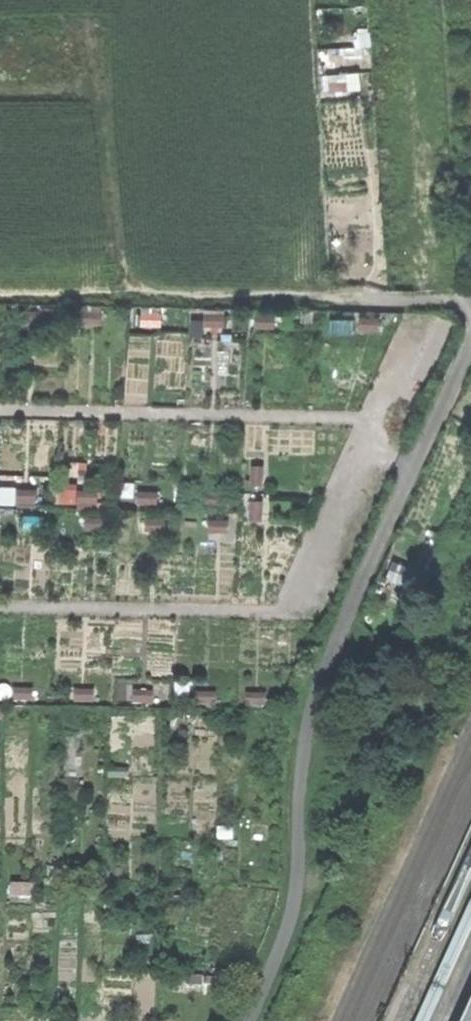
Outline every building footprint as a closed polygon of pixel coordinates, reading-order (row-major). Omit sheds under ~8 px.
[(458,1020),(470,1020),(470,992),(458,1020)]
